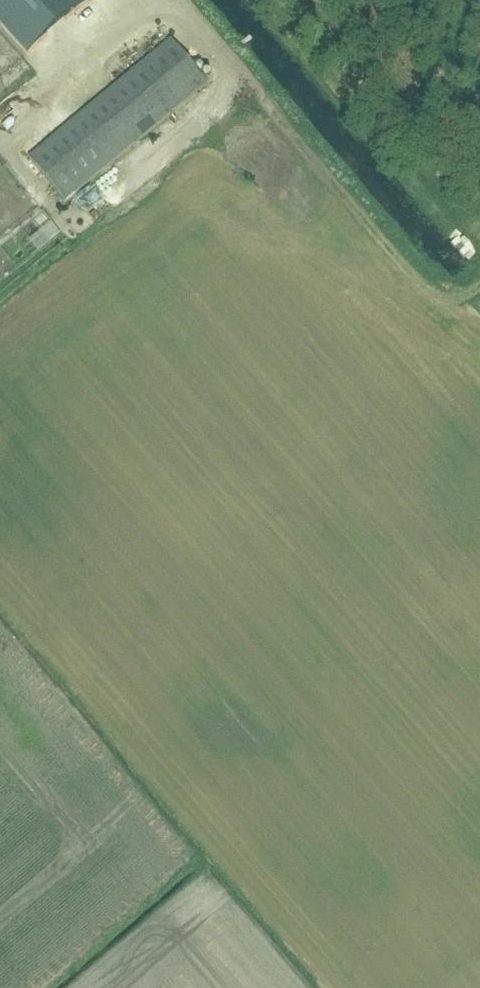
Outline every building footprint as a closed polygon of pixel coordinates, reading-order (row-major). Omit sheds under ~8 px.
[(28,56),(87,5),(82,0),(0,0),(0,24),(28,56)] [(99,31),(86,36),(90,47),(104,42),(99,31)] [(29,159),(66,203),(207,85),(171,41),(29,159)] [(38,224),(27,233),(46,255),(57,245),(38,224)]
